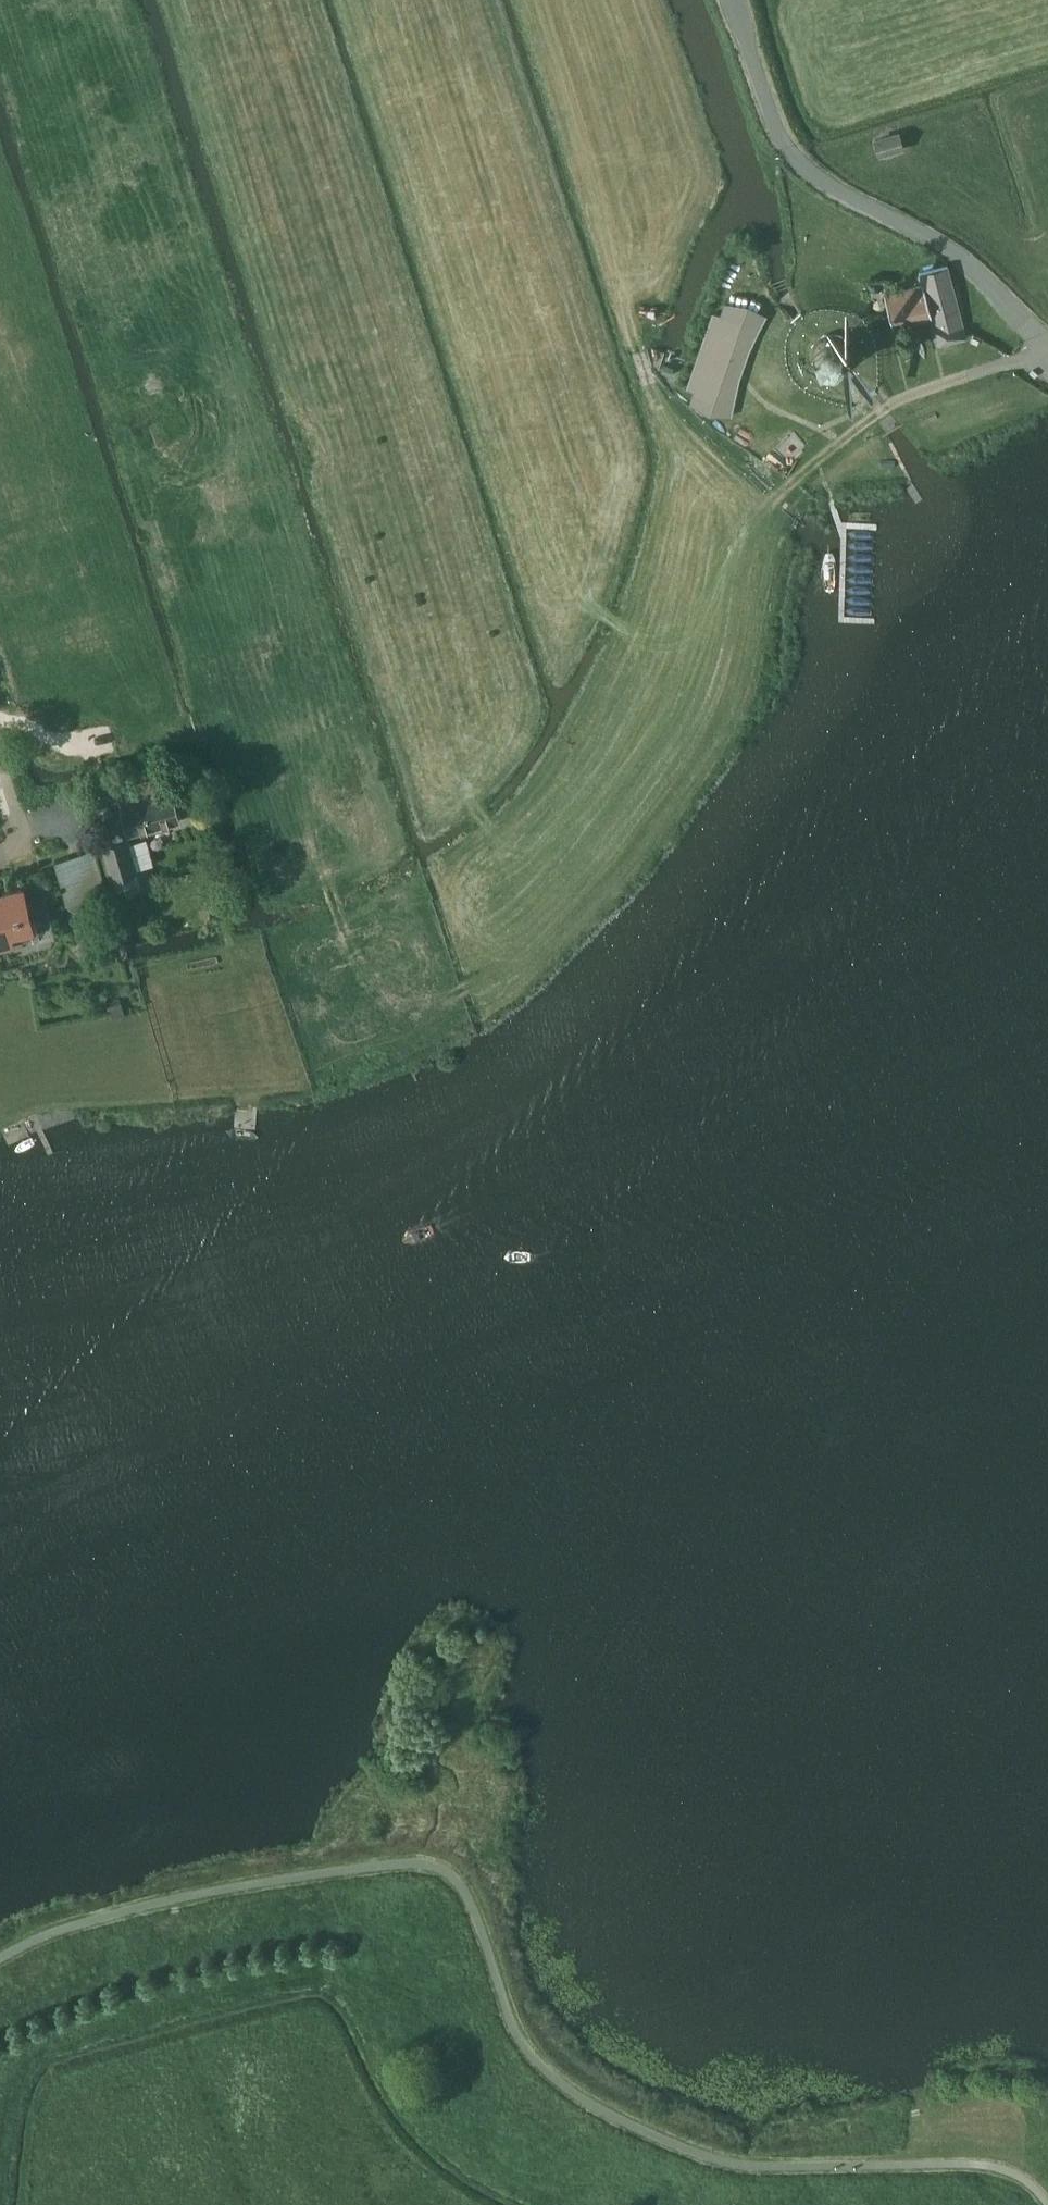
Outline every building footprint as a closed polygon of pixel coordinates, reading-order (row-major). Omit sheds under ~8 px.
[(905,149),(900,131),(875,139),(880,156),(905,149)] [(948,265),(920,272),(923,284),(933,319),(940,347),(968,340),(965,330),(948,265)] [(888,293),(885,294),(894,329),(933,319),(923,284),(888,293)] [(711,414),(733,417),(741,380),(749,355),(768,317),(749,305),(726,302),(722,314),(714,312),(688,387),(695,390),(691,403),(711,414)] [(812,347),(811,355),(813,364),(818,371),(825,376),(834,377),(842,374),(846,372),(849,369),(851,365),(852,362),(853,359),(854,355),(852,347),(847,340),(840,336),(832,334),(824,336),(817,340),(812,347)] [(165,799),(159,777),(119,788),(125,809),(124,810),(131,834),(182,820),(175,796),(165,799)] [(130,839),(105,847),(115,878),(120,892),(143,885),(139,871),(140,871),(130,839)] [(70,907),(76,909),(80,910),(95,905),(99,902),(103,897),(103,892),(107,891),(95,850),(55,862),(67,903),(70,907)] [(0,894),(0,947),(16,943),(15,941),(32,936),(31,931),(34,930),(24,888),(0,894)] [(126,1015),(121,997),(108,1001),(113,1019),(126,1015)]
